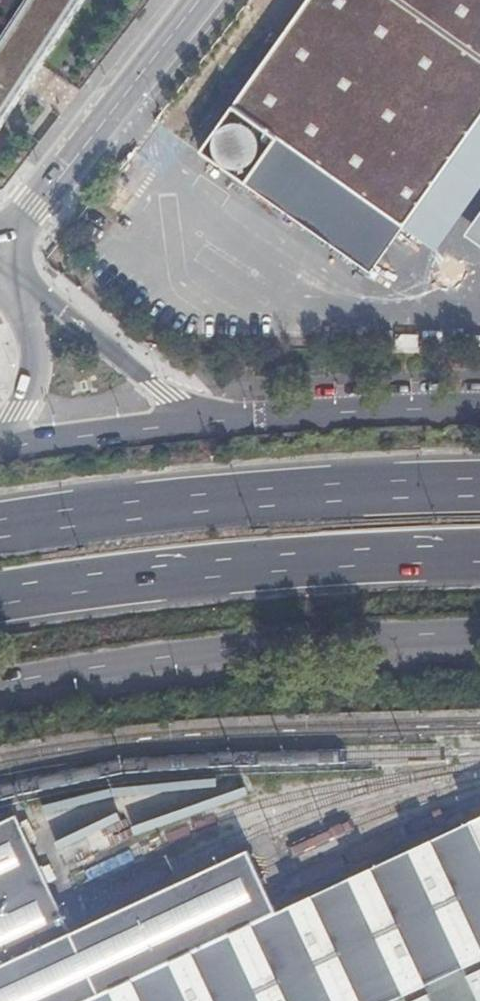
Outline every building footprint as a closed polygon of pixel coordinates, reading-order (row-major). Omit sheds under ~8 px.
[(77,0),(0,0),(0,117),(77,0)] [(216,120),(391,244),(479,117),(479,0),(301,0),(216,120)] [(391,244),(405,254),(479,148),(479,117),(391,244)] [(442,279),(479,224),(479,189),(425,268),(442,279)] [(442,279),(479,307),(479,224),(442,279)] [(415,992),(440,980),(478,963),(479,962),(479,822),(467,828),(449,837),(424,848),(386,866),(361,877),(325,894),(300,906),(268,921),(257,897),(245,872),(239,860),(63,942),(52,918),(40,893),(25,861),(13,836),(8,825),(0,829),(0,1000),(396,1000),(415,992)]
